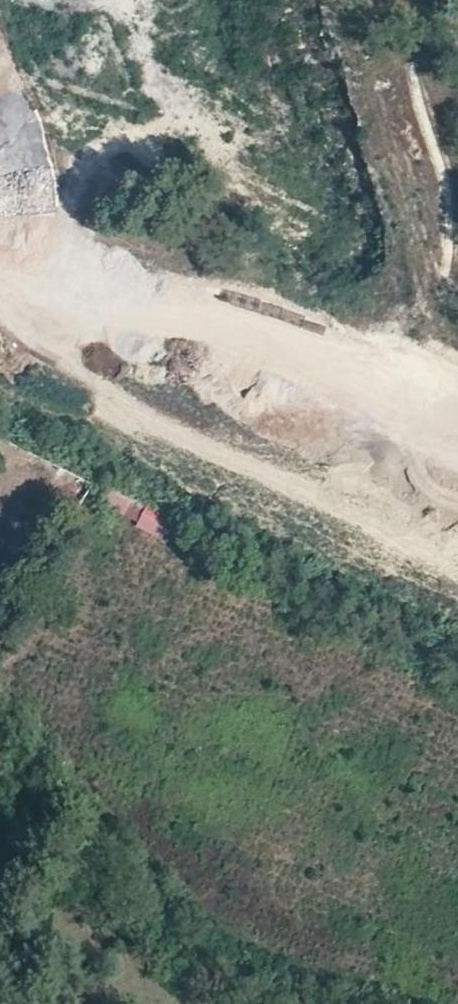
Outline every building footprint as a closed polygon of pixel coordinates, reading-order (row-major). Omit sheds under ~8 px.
[(145,506),(139,529),(163,536),(170,514),(145,506)]
